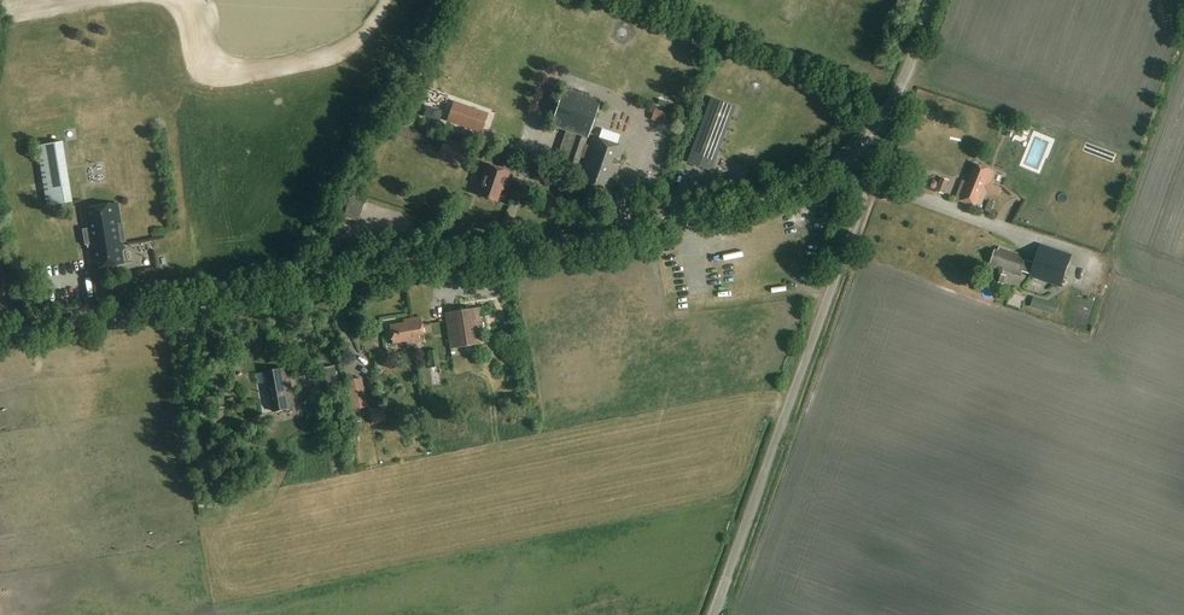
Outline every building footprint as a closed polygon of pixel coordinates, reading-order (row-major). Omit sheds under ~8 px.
[(563,89),(551,125),(567,130),(566,132),(560,152),(570,155),(567,165),(577,168),(582,155),(585,156),(577,180),(582,182),(580,186),(582,187),(604,194),(608,196),(611,187),(625,148),(592,137),(592,139),(588,138),(601,102),(563,89)] [(688,162),(711,171),(736,106),(712,97),(688,162)] [(447,120),(482,133),(489,113),(454,100),(447,120)] [(653,124),(665,128),(669,118),(657,113),(653,124)] [(429,115),(427,125),(445,128),(447,118),(429,115)] [(1007,132),(1018,135),(1022,125),(1010,121),(1007,132)] [(445,140),(440,151),(458,158),(463,147),(445,140)] [(62,142),(38,146),(48,206),(71,202),(62,142)] [(479,195),(496,201),(500,189),(503,190),(509,173),(486,165),(482,177),(485,178),(479,195)] [(955,201),(978,211),(985,194),(997,199),(1001,188),(990,183),(993,175),(975,167),(967,186),(962,184),(955,201)] [(616,187),(622,189),(624,183),(618,181),(616,187)] [(938,195),(945,198),(950,183),(943,181),(938,195)] [(363,209),(365,201),(349,196),(347,204),(363,209)] [(118,204),(81,210),(84,229),(82,230),(85,246),(87,246),(91,269),(124,264),(121,251),(124,250),(122,243),(126,242),(123,224),(121,224),(118,204)] [(1029,276),(1061,287),(1071,256),(1039,245),(1033,263),(1025,261),(1026,257),(998,248),(997,251),(994,250),(989,266),(998,269),(994,281),(1002,284),(1006,272),(1019,277),(1021,272),(1029,275),(1029,276)] [(1067,284),(1079,287),(1084,267),(1072,265),(1067,284)] [(1092,302),(1096,291),(1087,287),(1083,298),(1092,302)] [(1092,305),(1088,319),(1094,321),(1099,308),(1092,305)] [(444,313),(449,348),(484,343),(478,307),(444,313)] [(1044,323),(1056,324),(1057,311),(1045,310),(1044,323)] [(412,336),(414,343),(425,341),(421,317),(411,318),(414,335),(412,336)] [(407,341),(407,344),(414,343),(412,336),(414,335),(411,318),(403,320),(404,323),(389,325),(392,343),(407,341)] [(387,322),(379,323),(380,339),(388,339),(387,322)] [(432,367),(433,371),(438,370),(437,366),(439,366),(437,350),(427,352),(430,367),(432,367)] [(265,372),(273,412),(294,408),(287,368),(265,372)] [(362,378),(347,381),(352,409),(367,407),(362,378)] [(370,418),(373,427),(380,425),(376,416),(370,418)]
